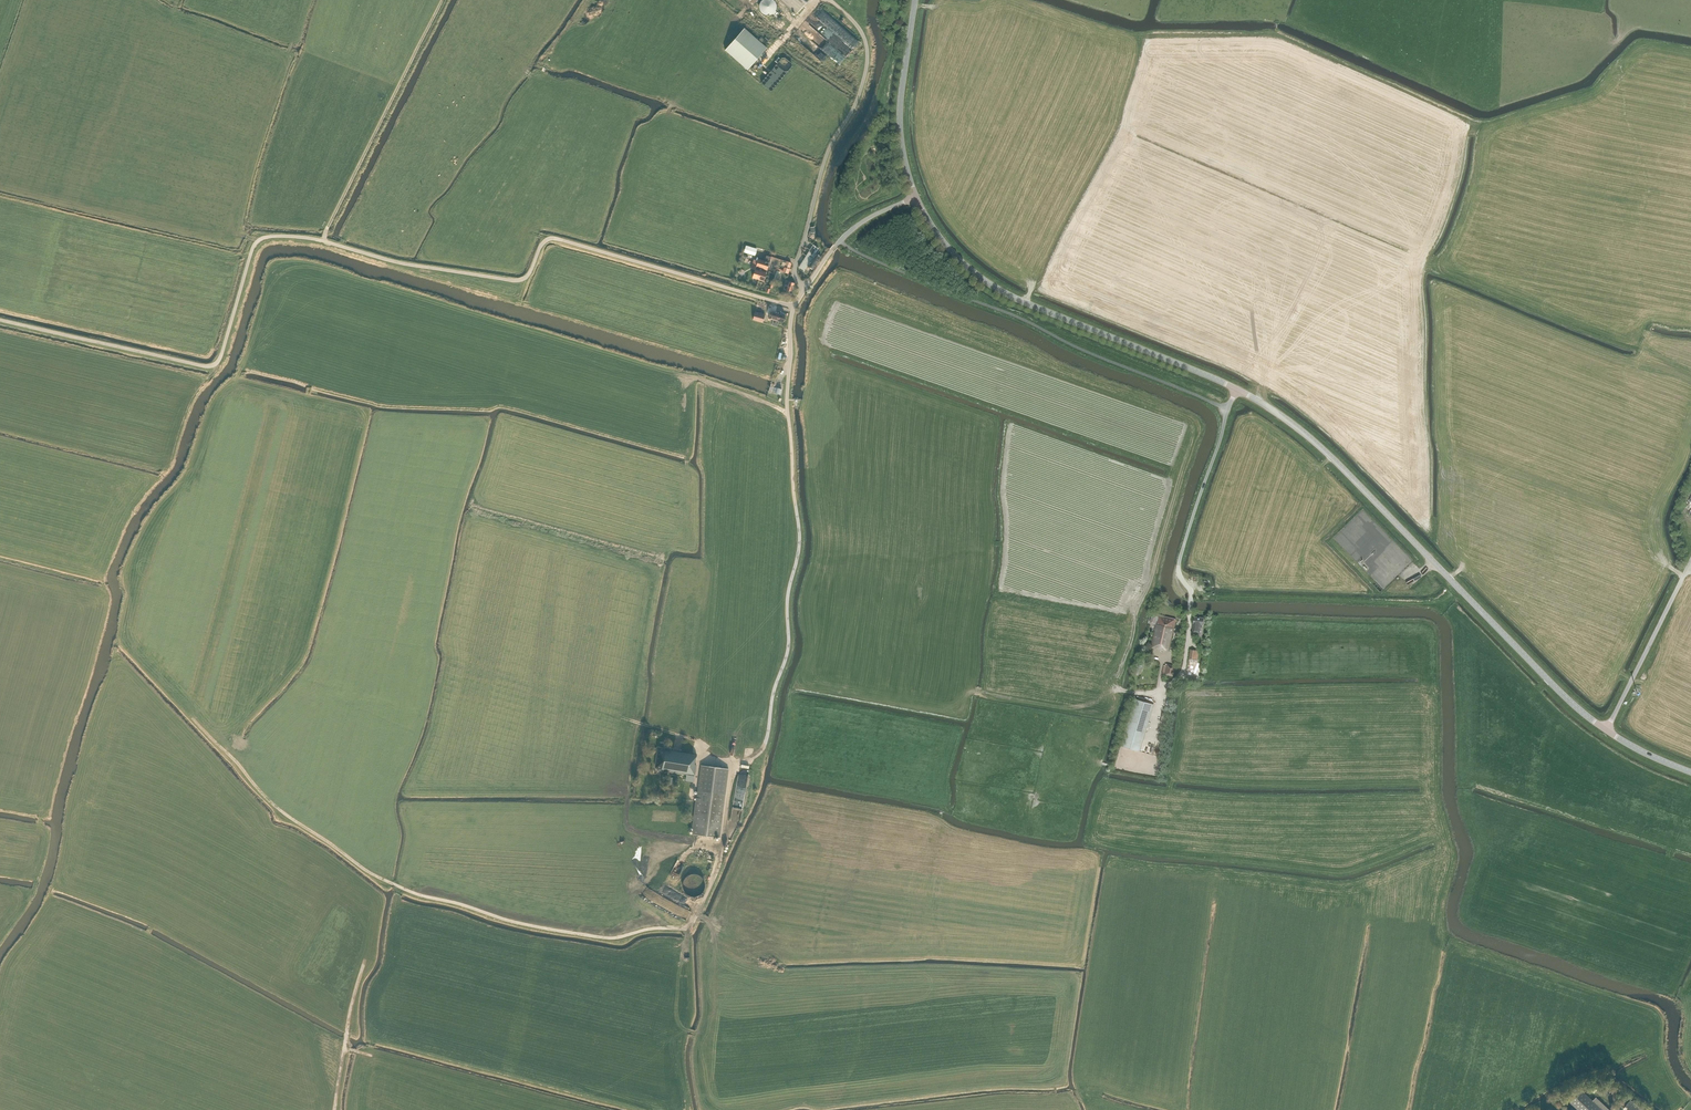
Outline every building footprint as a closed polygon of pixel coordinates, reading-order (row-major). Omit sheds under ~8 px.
[(776,6),(776,5),(776,4),(776,3),(775,3),(775,2),(775,1),(774,1),(773,0),(762,0),(761,1),(761,2),(760,2),(760,3),(760,4),(759,5),(759,6),(759,7),(759,8),(759,9),(760,10),(760,11),(761,11),(761,12),(762,13),(763,14),(764,14),(764,15),(765,15),(766,15),(767,15),(768,15),(769,15),(770,15),(771,15),(772,14),(773,14),(774,13),(774,12),(775,12),(775,11),(776,10),(776,9),(776,8),(776,7),(776,6)] [(797,14),(809,0),(781,0),(797,14)] [(725,50),(747,70),(767,48),(744,28),(725,50)] [(746,245),(743,252),(755,255),(757,248),(746,245)] [(818,248),(813,245),(806,256),(817,263),(821,257),(815,252),(818,248)] [(767,271),(769,262),(771,257),(766,256),(765,261),(764,261),(761,271),(759,280),(764,281),(766,273),(767,271)] [(804,271),(807,266),(813,270),(817,263),(806,256),(802,262),(799,267),(804,271)] [(753,278),(754,278),(759,280),(761,271),(764,261),(758,259),(756,267),(753,278)] [(791,294),(791,292),(794,283),(789,282),(788,286),(785,285),(784,289),(786,290),(786,292),(791,294)] [(764,303),(758,301),(756,308),(762,310),(764,303)] [(763,323),(765,314),(755,311),(752,320),(763,323)] [(783,322),(785,316),(770,312),(769,318),(783,322)] [(1169,651),(1176,619),(1158,615),(1156,622),(1150,648),(1163,651),(1164,650),(1169,651)] [(1193,624),(1194,624),(1193,633),(1200,634),(1201,628),(1202,628),(1203,618),(1194,617),(1193,624)] [(1173,676),(1175,666),(1167,664),(1165,675),(1173,676)] [(1135,699),(1121,746),(1140,751),(1154,704),(1135,699)] [(690,780),(694,780),(697,760),(696,760),(697,754),(666,750),(658,749),(656,768),(663,769),(663,770),(691,775),(690,780)] [(692,834),(720,837),(725,793),(729,769),(701,765),(692,834)] [(675,864),(671,873),(679,877),(683,868),(675,864)] [(695,895),(707,885),(698,874),(686,884),(695,895)] [(668,908),(689,919),(693,910),(672,899),(668,908)] [(1596,1097),(1593,1100),(1582,1089),(1570,1102),(1578,1109),(1610,1109),(1596,1097)]
